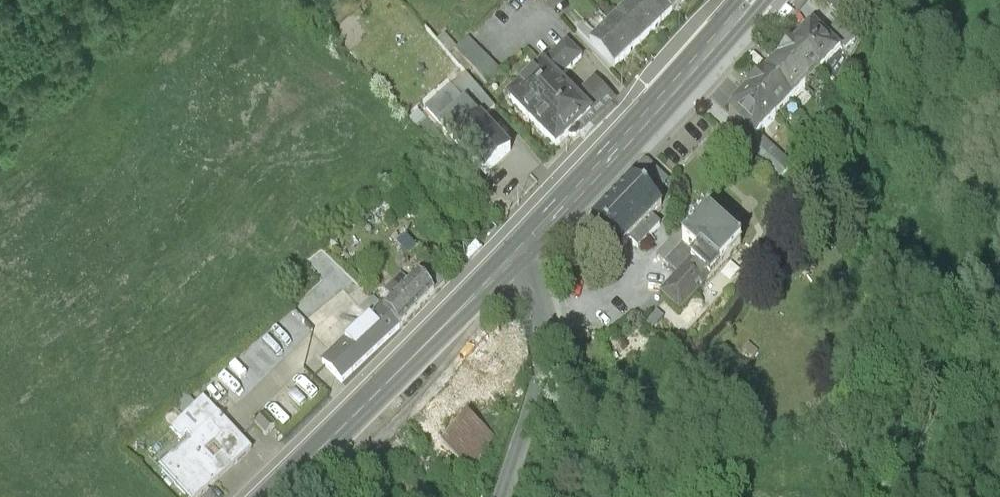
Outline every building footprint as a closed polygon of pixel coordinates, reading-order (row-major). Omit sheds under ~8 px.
[(611,25),(634,49),(673,13),(672,12),(661,0),(637,0),(611,25)] [(672,12),(684,0),(661,0),(672,12)] [(832,11),(839,3),(835,0),(820,0),(832,11)] [(614,69),(634,49),(611,25),(596,10),(582,24),(595,39),(590,44),(614,69)] [(827,40),(840,53),(842,55),(855,42),(838,25),(828,35),(830,37),(827,40)] [(813,27),(794,48),(820,73),(840,53),(827,40),(813,27)] [(500,74),(467,41),(455,53),(487,86),(500,74)] [(566,44),(509,100),(556,149),(568,137),(570,138),(576,138),(579,135),(579,129),(578,128),(611,95),(596,80),(576,100),(557,81),(581,58),(566,44)] [(794,48),(779,64),(805,88),(820,73),(794,48)] [(779,64),(764,79),(790,104),(805,88),(779,64)] [(480,120),(481,121),(494,110),(465,76),(450,88),(466,106),(479,121),(480,120)] [(764,79),(749,95),(775,120),(790,104),(764,79)] [(759,136),(775,120),(749,95),(729,114),(755,140),(759,136)] [(480,122),(481,121),(480,120),(479,121),(466,106),(442,129),(486,176),(510,152),(492,134),(480,122)] [(792,167),(759,136),(755,140),(745,151),(777,182),(792,167)] [(665,185),(645,166),(592,221),(622,248),(629,241),(637,249),(659,226),(650,219),(661,207),(651,198),(665,185)] [(660,296),(679,313),(741,246),(708,217),(693,234),(691,232),(689,235),(690,236),(683,245),(696,257),(678,276),(660,296)] [(656,256),(678,276),(696,257),(683,245),(674,237),(656,256)] [(326,278),(338,268),(323,250),(311,260),(326,278)] [(417,277),(435,294),(445,284),(427,267),(417,277)] [(435,294),(417,277),(383,312),(400,329),(435,294)] [(369,320),(321,364),(337,381),(341,384),(400,329),(383,312),(374,303),(363,313),(369,320)] [(490,395),(526,356),(497,330),(461,369),(490,395)] [(202,398),(168,430),(178,442),(184,436),(190,443),(160,471),(184,496),(201,496),(251,452),(202,398)] [(421,425),(453,454),(468,437),(436,409),(421,425)] [(264,418),(255,427),(266,438),(275,429),(264,418)]
